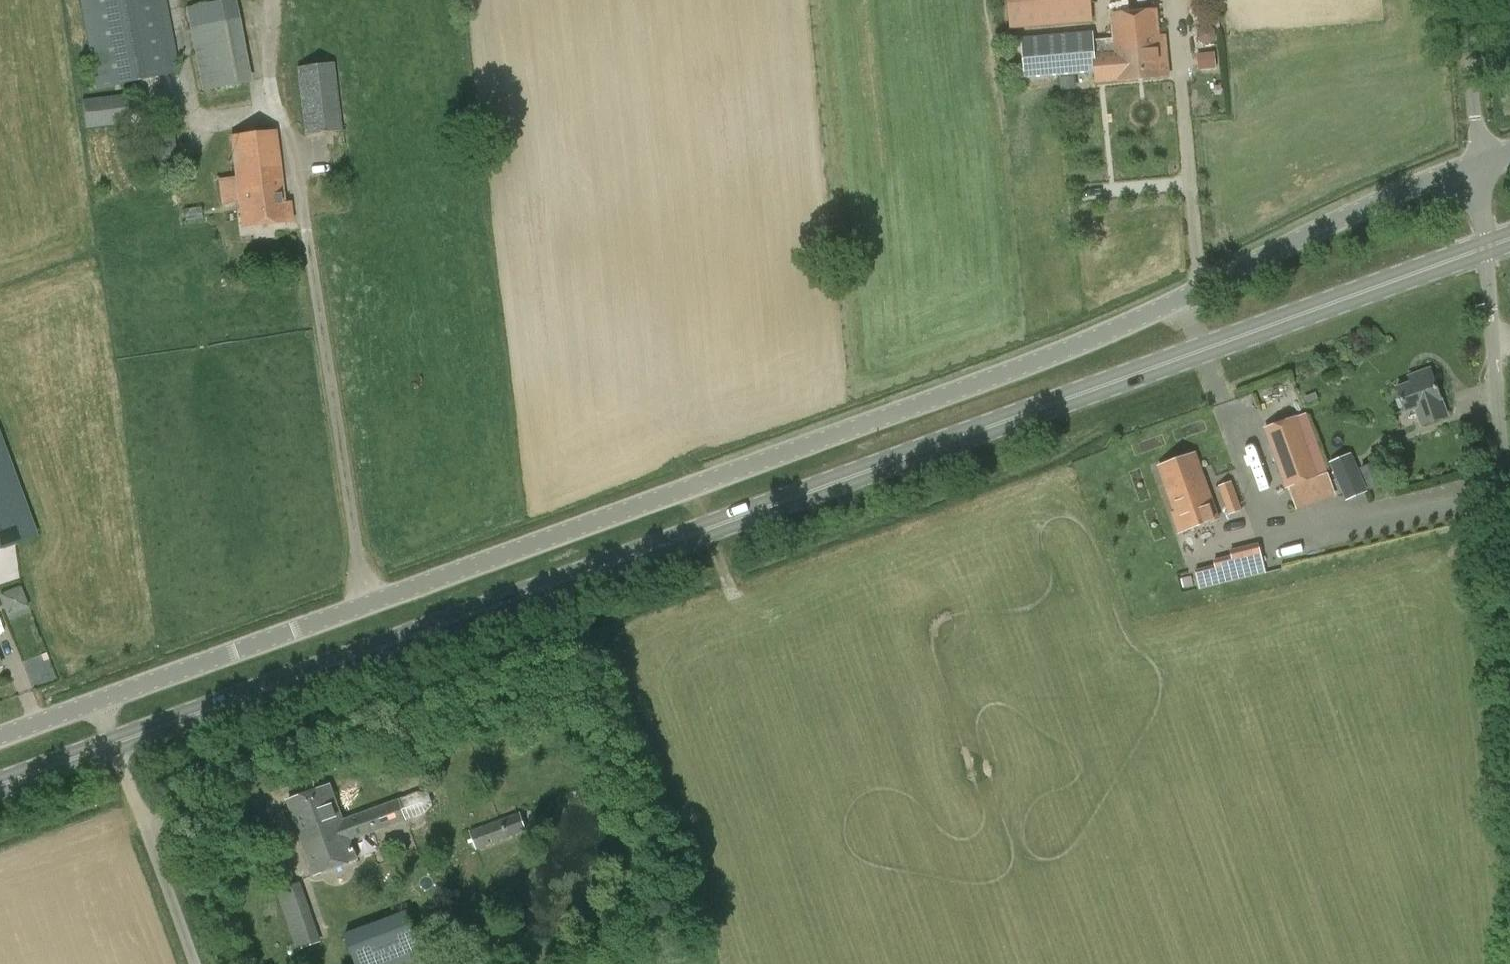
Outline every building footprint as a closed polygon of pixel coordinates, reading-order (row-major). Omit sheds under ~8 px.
[(96,89),(180,73),(166,0),(79,0),(96,89)] [(201,91),(251,82),(235,0),(228,0),(186,8),(201,91)] [(1078,0),(1054,0),(1056,32),(1080,30),(1078,0)] [(1112,15),(1114,39),(1094,40),(1094,33),(1022,39),(1025,79),(1065,76),(1066,90),(1079,89),(1078,75),(1095,73),(1096,84),(1119,82),(1119,83),(1168,78),(1165,45),(1161,45),(1157,11),(1112,15)] [(342,130),(334,62),(296,66),(304,134),(342,130)] [(85,129),(130,123),(127,94),(81,99),(85,129)] [(290,203),(283,204),(275,132),(231,137),(242,227),(292,221),(290,203)] [(1447,416),(1445,410),(1431,370),(1416,375),(1419,381),(1397,389),(1405,413),(1420,407),(1424,417),(1426,424),(1447,416)] [(1318,477),(1297,416),(1264,428),(1286,488),(1289,486),(1296,506),(1321,497),(1315,478),(1318,477)] [(15,543),(37,535),(0,433),(0,548),(15,543)] [(1368,491),(1351,453),(1330,463),(1346,500),(1368,491)] [(1169,498),(1207,485),(1205,477),(1202,478),(1193,454),(1161,465),(1170,489),(1167,491),(1169,498)] [(1385,485),(1375,462),(1360,469),(1370,492),(1385,485)] [(1229,516),(1242,511),(1232,482),(1218,487),(1229,516)] [(1207,485),(1169,498),(1174,513),(1173,514),(1179,534),(1219,520),(1207,485)] [(0,549),(0,559),(18,552),(14,544),(0,549)] [(1217,575),(1263,564),(1258,546),(1213,557),(1217,575)] [(0,561),(0,574),(23,567),(20,555),(0,561)] [(31,609),(20,583),(0,592),(0,595),(9,617),(31,609)] [(418,793),(400,800),(343,820),(330,785),(288,800),(315,875),(357,860),(350,841),(407,821),(425,814),(432,805),(428,795),(418,793)] [(476,849),(508,838),(501,819),(469,830),(476,849)] [(277,890),(297,950),(322,941),(301,881),(277,890)] [(343,935),(355,963),(411,963),(425,959),(407,911),(343,935)]
